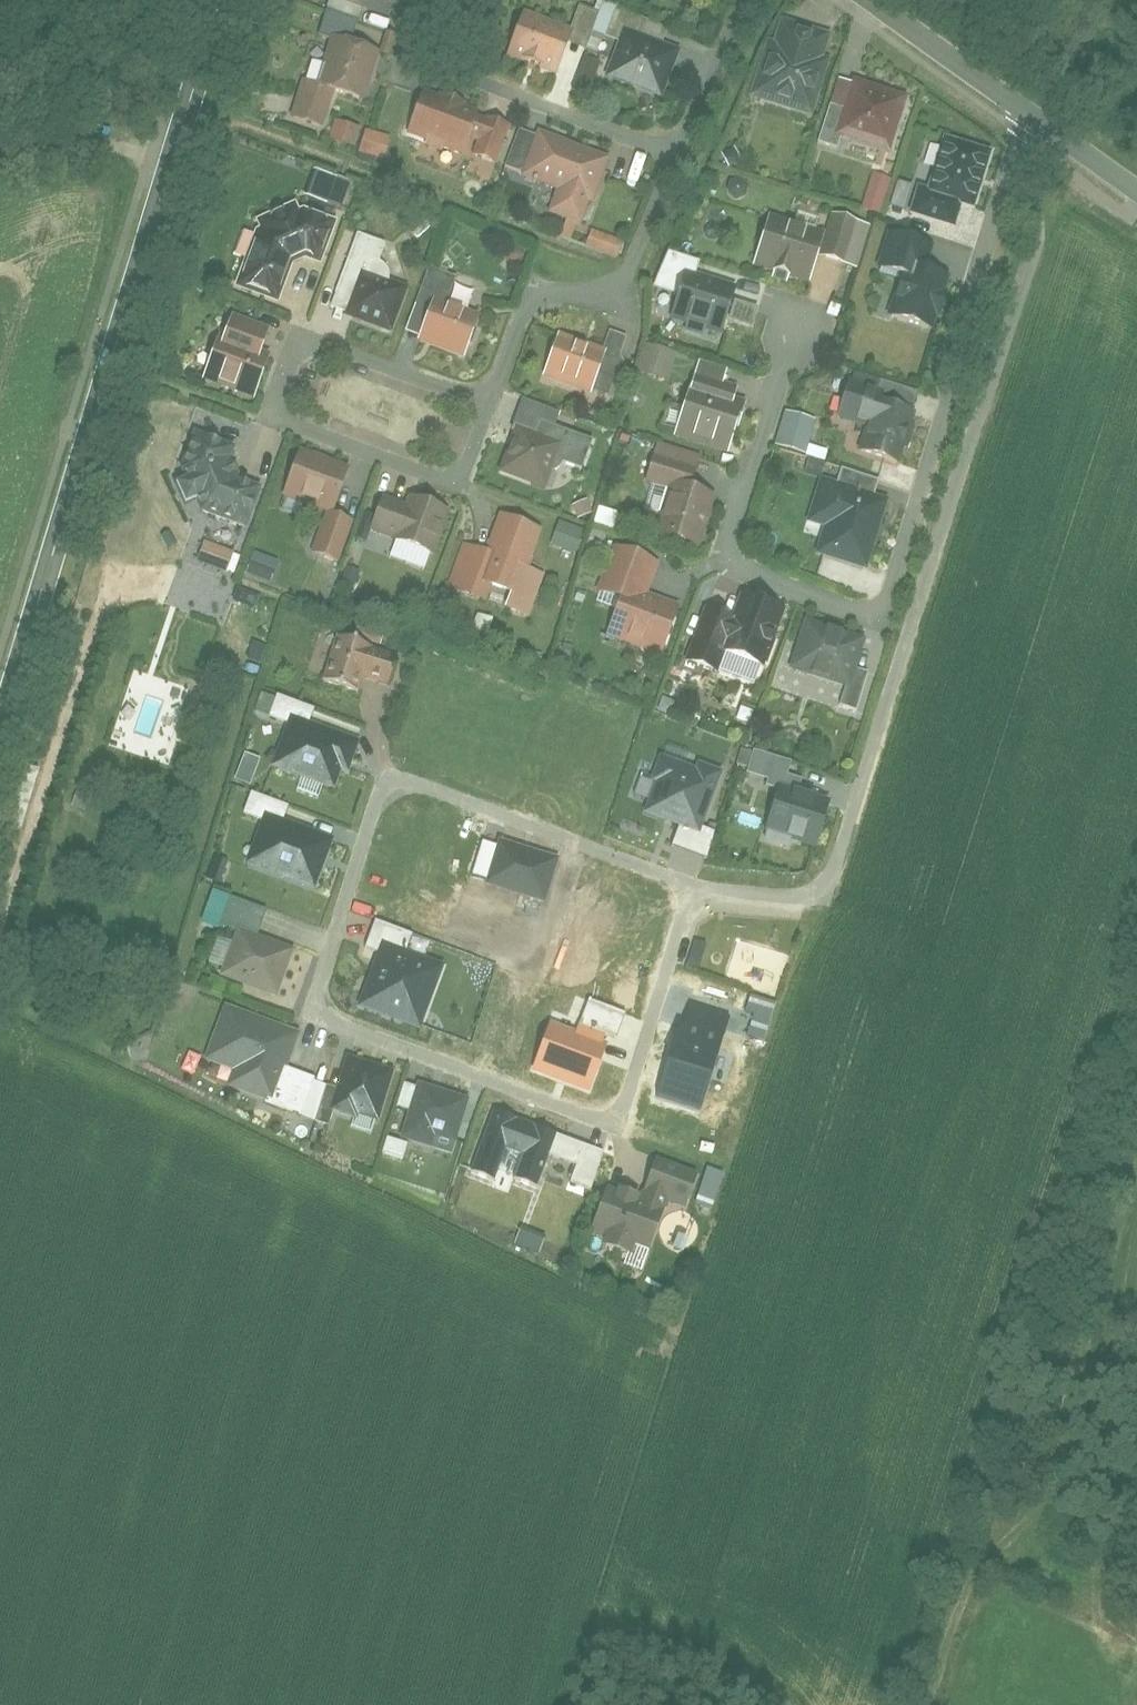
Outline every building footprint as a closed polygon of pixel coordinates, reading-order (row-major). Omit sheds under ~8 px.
[(386,9),(389,0),(363,0),(386,9)] [(526,11),(507,57),(559,79),(578,32),(526,11)] [(621,36),(606,78),(659,98),(674,56),(621,36)] [(308,69),(294,117),(323,125),(334,87),(371,98),(384,53),(335,39),(325,74),(308,69)] [(781,46),(758,101),(808,122),(831,67),(781,46)] [(839,77),(825,114),(844,121),(858,85),(839,77)] [(863,79),(840,138),(890,157),(913,98),(863,79)] [(424,93),(407,136),(496,171),(513,128),(424,93)] [(340,118),(331,142),(354,151),(363,127),(340,118)] [(930,135),(906,210),(960,227),(984,153),(930,135)] [(542,137),(528,181),(564,193),(556,219),(586,229),(608,159),(542,137)] [(872,176),(861,210),(882,217),(893,183),(872,176)] [(777,197),(757,272),(812,288),(832,212),(777,197)] [(839,213),(826,260),(860,269),(873,222),(839,213)] [(257,227),(237,283),(281,298),(301,242),(257,227)] [(345,315),(344,317),(388,333),(406,284),(381,275),(390,251),(356,238),(330,309),(345,315)] [(906,267),(891,318),(929,329),(944,278),(906,267)] [(686,269),(668,326),(729,345),(747,287),(686,269)] [(432,309),(422,339),(475,357),(489,316),(450,303),(458,280),(429,270),(417,304),(432,309)] [(274,366),(263,361),(275,331),(231,314),(205,380),(260,401),(274,366)] [(563,329),(545,375),(594,395),(612,349),(563,329)] [(740,376),(699,364),(692,388),(733,401),(740,376)] [(838,422),(868,431),(861,454),(904,466),(924,395),(852,375),(838,422)] [(692,392),(674,434),(729,458),(747,416),(692,392)] [(784,415),(776,447),(802,454),(811,421),(784,415)] [(232,430),(197,419),(180,475),(196,514),(251,536),(263,489),(234,481),(222,458),(232,430)] [(517,426),(504,472),(548,484),(560,438),(517,426)] [(303,453),(287,497),(335,514),(351,470),(303,453)] [(724,487),(713,484),(716,474),(659,455),(650,482),(675,491),(659,538),(703,553),(724,487)] [(882,481),(841,469),(837,484),(877,496),(882,481)] [(822,559),(867,573),(888,502),(817,481),(802,532),(828,540),(822,559)] [(390,492),(375,536),(441,559),(457,516),(390,492)] [(499,516),(485,556),(463,549),(448,591),(531,620),(546,579),(525,571),(540,530),(499,516)] [(598,593),(622,601),(608,637),(668,659),(686,609),(649,595),(659,567),(614,550),(598,593)] [(708,606),(686,664),(725,679),(732,660),(762,672),(784,614),(747,599),(739,618),(708,606)] [(831,706),(861,716),(875,672),(857,666),(867,634),(809,615),(789,674),(836,689),(831,706)] [(397,659),(334,638),(319,681),(358,694),(362,680),(387,688),(397,659)] [(356,746),(290,721),(274,765),(333,788),(341,768),(347,770),(356,746)] [(663,761),(644,814),(699,834),(720,775),(696,767),(694,772),(663,761)] [(828,805),(778,790),(765,832),(814,848),(828,805)] [(332,842),(264,815),(245,862),(313,889),(332,842)] [(542,902),(554,861),(499,845),(487,885),(542,902)] [(238,929),(219,980),(280,1001),(303,935),(263,920),(268,908),(229,895),(220,922),(238,929)] [(444,968),(381,943),(357,1004),(419,1029),(444,968)] [(297,1036),(224,1008),(204,1062),(231,1072),(226,1084),(272,1102),(297,1036)] [(548,1025),(530,1073),(588,1094),(606,1046),(548,1025)] [(723,1042),(677,1028),(657,1093),(702,1107),(723,1042)] [(392,1075),(346,1060),(329,1113),(355,1121),(356,1116),(377,1122),(392,1075)] [(467,1101),(418,1085),(400,1139),(429,1148),(432,1138),(453,1145),(467,1101)] [(555,1138),(494,1114),(470,1175),(492,1184),(505,1152),(522,1158),(514,1178),(536,1187),(555,1138)] [(655,1164),(641,1202),(607,1190),(591,1235),(607,1240),(604,1248),(628,1257),(630,1250),(645,1255),(664,1203),(683,1210),(694,1178),(655,1164)]
